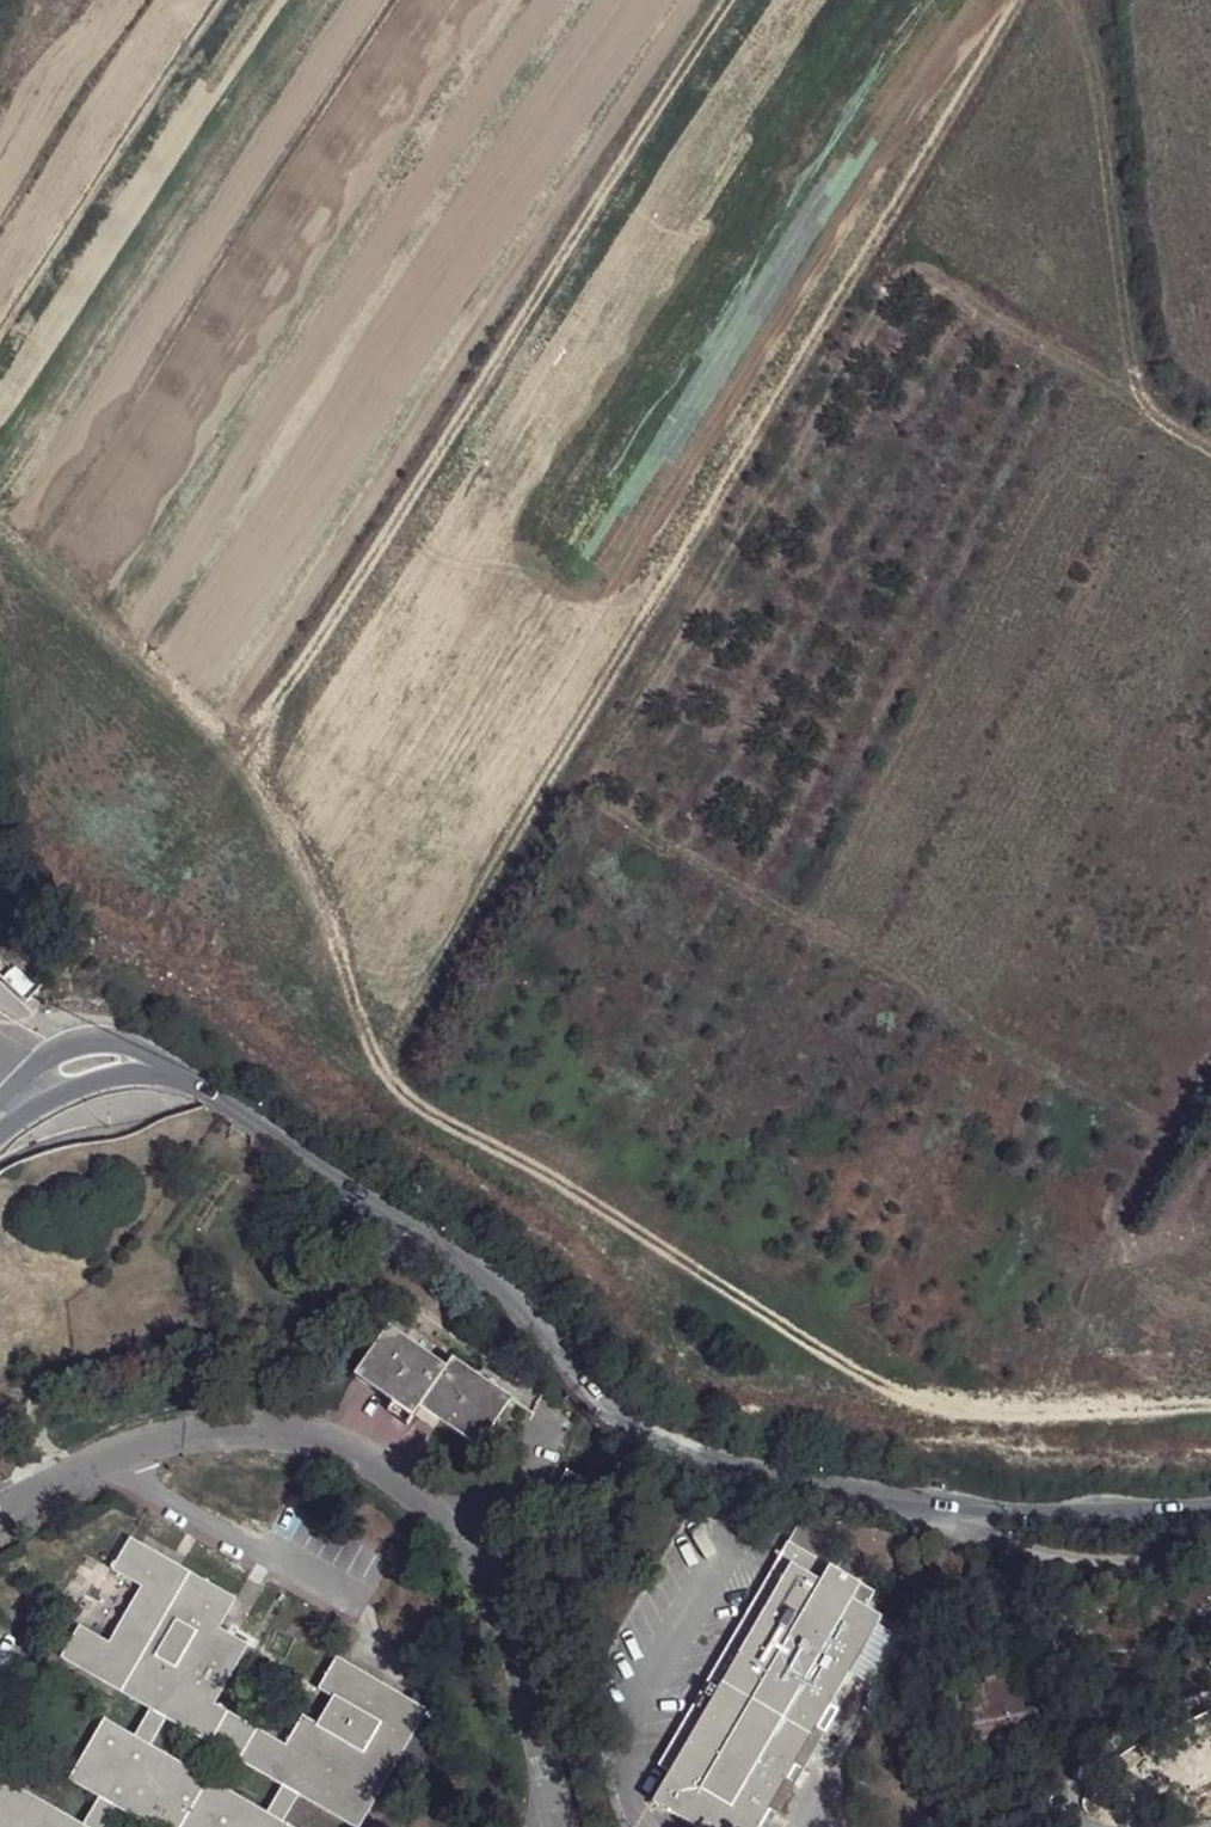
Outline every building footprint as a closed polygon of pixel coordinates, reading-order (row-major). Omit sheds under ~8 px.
[(477,1447),(510,1398),(451,1356),(445,1365),(388,1326),(354,1375),(412,1415),(418,1408),(477,1447)] [(789,1543),(829,1566),(821,1581),(702,1789),(731,1806),(851,1600),(859,1585),(870,1565),(800,1524),(789,1543)] [(337,1657),(319,1688),(334,1696),(317,1725),(303,1716),(286,1745),(214,1704),(247,1645),(219,1628),(235,1598),(131,1538),(113,1569),(141,1586),(109,1643),(80,1626),(61,1658),(355,1826),(358,1826),(427,1709),(337,1657)] [(829,1566),(789,1543),(660,1767),(671,1772),(791,1564),(821,1581),(829,1566)] [(791,1564),(671,1772),(654,1803),(697,1826),(758,1826),(880,1617),(867,1609),(851,1600),(731,1806),(702,1789),(821,1581),(791,1564)] [(859,1585),(851,1600),(867,1609),(874,1594),(859,1585)] [(939,1698),(937,1729),(970,1728),(974,1745),(1042,1729),(1036,1706),(1024,1709),(1020,1695),(1019,1696),(1015,1668),(982,1673),(985,1689),(953,1695),(953,1696),(939,1698)] [(105,1719),(70,1780),(151,1826),(292,1826),(105,1719)] [(0,1777),(0,1826),(87,1826),(0,1777)]
